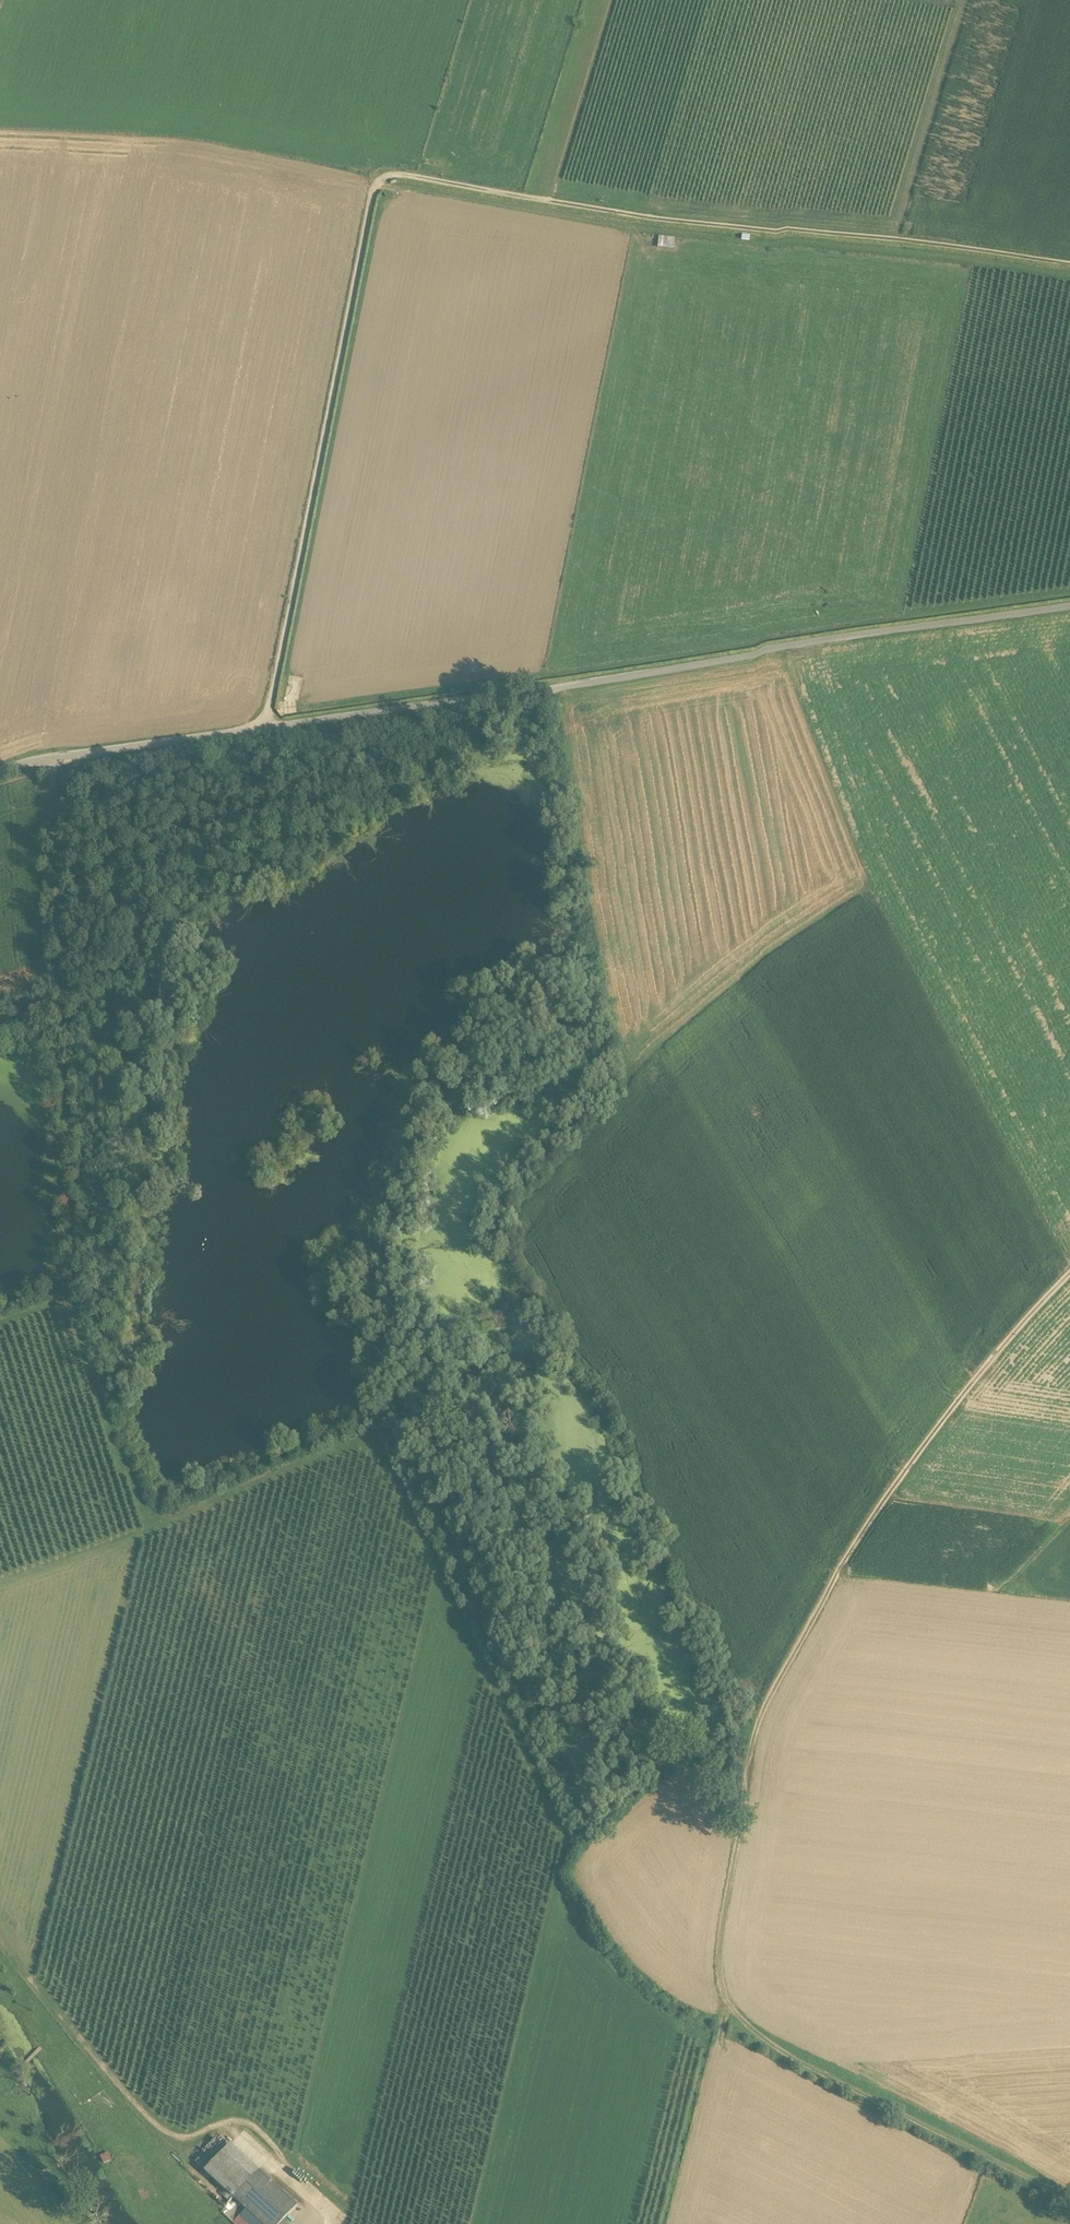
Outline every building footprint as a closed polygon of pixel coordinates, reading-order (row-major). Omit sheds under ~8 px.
[(302,2207),(234,2146),(208,2175),(249,2211),(237,2223),(287,2223),(302,2207)]
